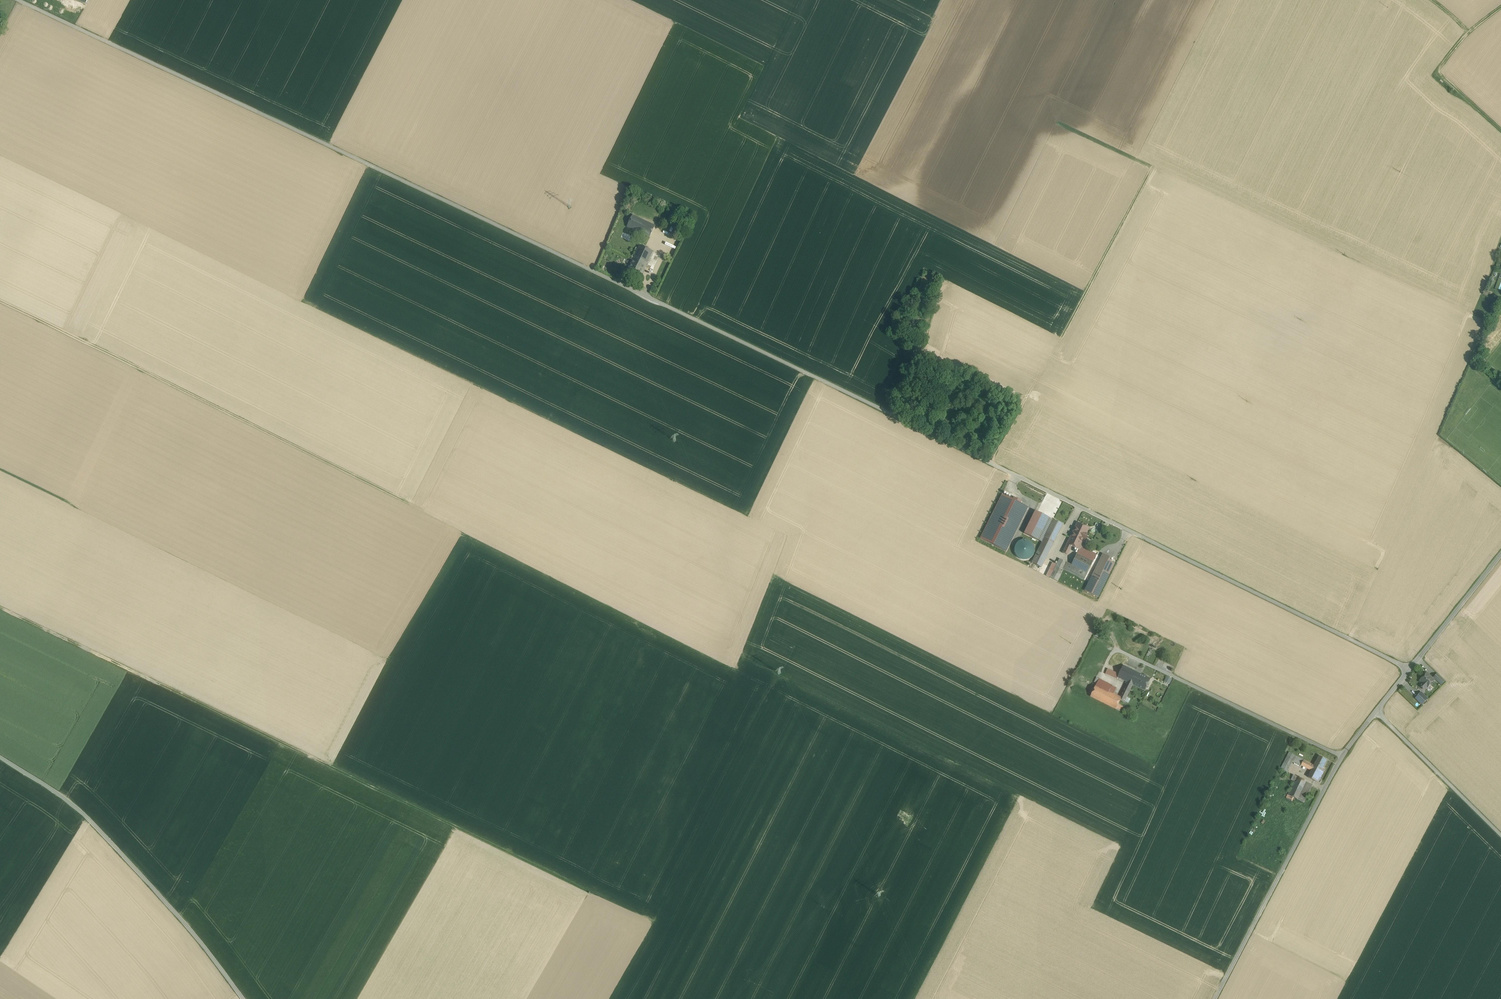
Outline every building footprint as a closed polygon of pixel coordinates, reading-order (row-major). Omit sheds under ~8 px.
[(655,226),(632,215),(627,227),(649,238),(655,226)] [(639,245),(627,271),(640,277),(653,252),(639,245)] [(1028,507),(1002,495),(980,538),(1006,551),(1028,507)] [(1049,518),(1035,511),(1024,533),(1037,540),(1049,518)] [(1049,518),(1037,540),(1042,542),(1044,538),(1053,520),(1049,518)] [(1053,520),(1044,538),(1053,542),(1062,524),(1053,520)] [(1088,528),(1077,523),(1072,533),(1083,539),(1088,528)] [(1079,550),(1071,565),(1059,559),(1056,565),(1052,563),(1046,576),(1057,581),(1063,569),(1084,580),(1092,563),(1093,563),(1096,555),(1082,548),(1086,541),(1083,540),(1083,539),(1072,533),(1062,553),(1067,555),(1072,546),(1079,550)] [(1053,542),(1044,538),(1042,542),(1037,551),(1047,556),(1053,542)] [(1034,554),(1034,550),(1034,546),(1031,543),(1028,540),(1024,540),(1020,541),(1017,543),(1015,546),(1014,550),(1015,554),(1017,557),(1021,559),(1024,560),(1028,559),(1032,557),(1034,554)] [(1047,556),(1037,551),(1032,563),(1041,567),(1047,556)] [(1101,597),(1115,562),(1111,561),(1113,557),(1101,553),(1086,591),(1101,597)] [(1087,577),(1090,579),(1095,569),(1092,567),(1087,577)] [(1137,672),(1124,666),(1119,675),(1118,677),(1118,678),(1128,682),(1131,684),(1137,672)] [(1119,675),(1108,670),(1106,674),(1117,679),(1118,678),(1118,677),(1119,675)] [(1131,684),(1133,685),(1139,688),(1145,691),(1151,679),(1147,677),(1147,676),(1145,675),(1144,675),(1137,672),(1131,684)] [(1427,673),(1420,680),(1423,683),(1427,687),(1434,680),(1427,673)] [(1442,678),(1437,674),(1434,677),(1438,682),(1442,678)] [(1112,685),(1100,679),(1097,684),(1096,685),(1109,692),(1112,686),(1112,685)] [(1133,685),(1131,684),(1128,682),(1120,697),(1122,698),(1121,701),(1125,702),(1133,685)] [(1109,692),(1096,685),(1091,697),(1116,710),(1119,704),(1121,701),(1122,698),(1120,697),(1114,694),(1109,692)] [(1428,699),(1421,693),(1416,698),(1422,705),(1428,699)] [(1296,756),(1289,752),(1286,758),(1293,761),(1296,756)] [(1304,760),(1296,756),(1293,761),(1301,765),(1304,760)] [(1327,760),(1320,756),(1318,759),(1317,759),(1316,761),(1316,762),(1314,766),(1322,770),(1327,760)] [(1286,758),(1281,769),(1287,772),(1293,761),(1286,758)] [(1314,766),(1304,760),(1301,765),(1312,771),(1314,766)] [(1312,771),(1308,777),(1320,784),(1322,780),(1320,779),(1324,771),(1322,770),(1314,766),(1312,771)] [(1296,782),(1294,781),(1293,783),(1288,795),(1294,798),(1297,799),(1298,800),(1306,781),(1298,777),(1296,782)] [(1306,781),(1298,800),(1304,803),(1313,785),(1306,781)]
